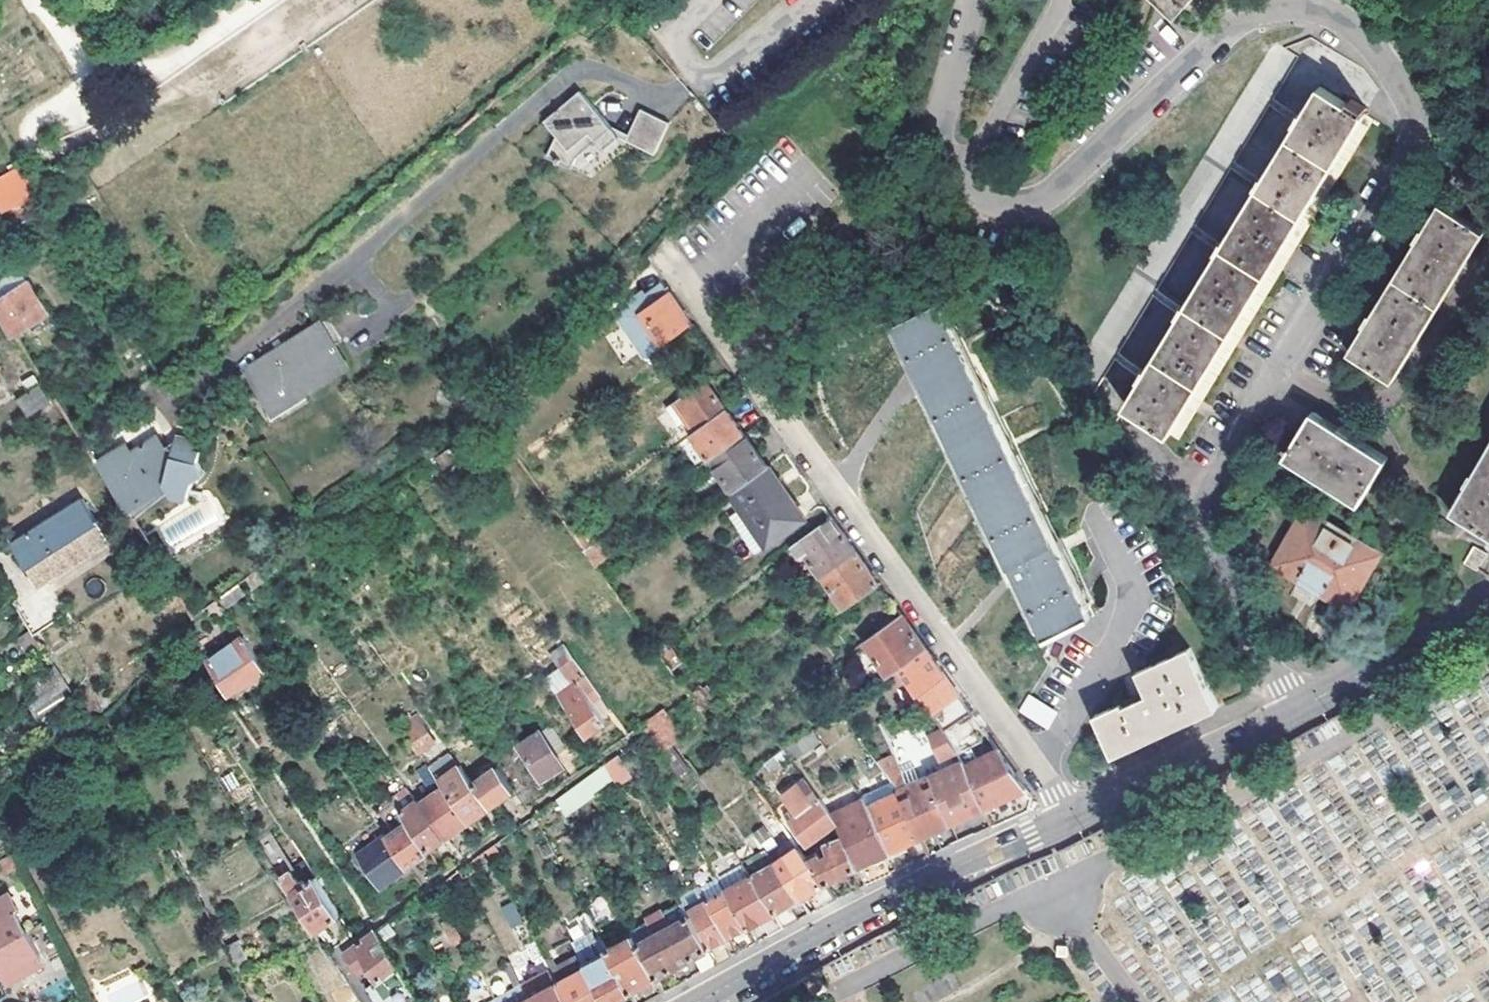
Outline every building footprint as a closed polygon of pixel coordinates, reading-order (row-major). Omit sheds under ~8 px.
[(1280,47),(1273,43),(1072,375),(1097,390),(1117,358),(1155,293),(1195,228),(1234,164),(1272,101),(1299,58),(1280,47)] [(1362,114),(1320,89),(1301,118),(1262,182),(1223,246),(1183,310),(1143,374),(1123,407),(1170,433),(1191,398),(1229,335),(1269,270),(1308,205),(1344,144),(1362,114)] [(581,90),(547,119),(559,133),(547,154),(569,167),(573,159),(596,139),(603,147),(618,135),(618,134),(613,128),(581,90)] [(630,132),(626,139),(655,152),(670,120),(641,107),(630,132)] [(618,135),(626,139),(630,132),(616,126),(613,128),(618,134),(618,135)] [(19,157),(0,169),(0,207),(36,185),(19,157)] [(1466,260),(1485,230),(1439,203),(1423,231),(1420,229),(1412,242),(1415,244),(1372,315),(1369,314),(1362,326),(1364,327),(1348,353),(1393,381),(1414,346),(1466,260)] [(9,286),(25,274),(18,263),(2,274),(9,286)] [(25,274),(9,286),(2,274),(0,275),(0,311),(14,333),(49,311),(25,274)] [(648,353),(691,322),(671,294),(662,300),(653,290),(645,296),(641,292),(638,304),(639,307),(620,314),(648,353)] [(1018,568),(1051,634),(1095,613),(1060,544),(1058,538),(940,303),(895,325),(1014,561),(1018,568)] [(251,377),(273,413),(346,367),(320,323),(276,351),(280,358),(251,377)] [(280,358),(276,351),(246,369),(251,377),(280,358)] [(695,432),(725,409),(704,380),(665,408),(676,425),(685,419),(695,432)] [(50,398),(40,382),(18,395),(29,412),(50,398)] [(743,434),(725,409),(695,432),(675,447),(679,453),(694,442),(708,460),(743,434)] [(1339,430),(1313,415),(1287,458),(1321,478),(1361,502),(1387,458),(1350,437),(1352,433),(1341,427),(1339,430)] [(94,461),(125,508),(163,483),(184,491),(187,485),(200,479),(193,469),(199,453),(194,451),(197,443),(177,435),(174,441),(164,448),(156,434),(129,452),(113,463),(107,453),(94,461)] [(731,492),(767,467),(743,434),(708,460),(703,463),(712,473),(715,470),(731,492)] [(123,443),(107,453),(113,463),(129,452),(123,443)] [(1472,473),(1469,471),(1462,482),(1464,483),(1448,511),(1488,536),(1488,445),(1472,473)] [(805,518),(767,467),(731,492),(718,502),(755,552),(773,539),(775,541),(805,518)] [(163,483),(125,508),(130,515),(163,494),(181,500),(184,491),(163,483)] [(9,541),(36,583),(107,537),(80,495),(9,541)] [(820,576),(855,551),(831,517),(785,551),(794,563),(805,555),(820,576)] [(1375,555),(1307,517),(1278,563),(1300,577),(1298,581),(1323,595),(1326,591),(1346,603),(1375,555)] [(107,537),(36,583),(39,588),(111,542),(107,537)] [(600,540),(598,541),(586,550),(595,563),(609,552),(600,540)] [(1475,546),(1465,563),(1478,571),(1488,554),(1475,546)] [(879,584),(855,551),(820,576),(841,605),(835,610),(838,614),(879,584)] [(38,594),(17,608),(30,629),(51,615),(38,594)] [(925,648),(901,615),(865,642),(889,675),(896,669),(925,648)] [(267,666),(239,627),(232,632),(236,639),(207,660),(229,693),(267,666)] [(574,656),(565,645),(552,656),(559,666),(574,656)] [(1096,712),(1105,730),(1114,753),(1219,706),(1192,647),(1140,672),(1150,693),(1131,702),(1126,704),(1124,700),(1100,710),(1096,712)] [(925,648),(896,669),(942,730),(943,731),(957,721),(971,711),(925,648)] [(593,703),(602,696),(574,656),(559,666),(573,684),(558,695),(587,735),(606,722),(593,703)] [(16,690),(24,700),(61,675),(53,663),(16,690)] [(61,675),(24,700),(35,716),(71,689),(61,675)] [(1058,711),(1029,694),(1019,711),(1048,728),(1058,711)] [(616,715),(602,696),(593,703),(606,722),(616,715)] [(686,736),(666,708),(642,725),(648,733),(678,775),(688,767),(673,746),(686,736)] [(417,712),(399,724),(420,752),(437,740),(417,712)] [(1016,815),(1029,808),(1032,797),(998,748),(978,760),(971,747),(983,741),(978,732),(966,739),(957,721),(943,731),(956,753),(961,762),(965,769),(984,809),(992,826),(1016,815)] [(555,725),(545,731),(559,751),(567,746),(555,725)] [(511,731),(544,777),(567,762),(559,751),(545,731),(530,741),(518,726),(511,731)] [(942,759),(956,753),(943,731),(942,730),(931,735),(942,759)] [(789,754),(786,750),(768,763),(771,768),(789,754)] [(881,760),(873,750),(859,758),(870,772),(882,763),(881,760)] [(895,754),(881,760),(882,763),(896,781),(898,783),(901,790),(922,838),(984,809),(965,769),(961,762),(922,780),(916,766),(902,768),(895,754)] [(632,778),(618,755),(606,764),(614,778),(618,786),(632,778)] [(495,760),(469,777),(489,806),(515,788),(495,760)] [(469,820),(439,779),(427,762),(418,769),(434,791),(420,800),(446,836),(469,820)] [(460,764),(439,779),(469,820),(489,806),(469,777),(460,764)] [(614,778),(606,764),(557,799),(566,815),(586,802),(584,799),(614,778)] [(377,766),(371,771),(381,784),(387,781),(377,766)] [(922,838),(901,790),(898,783),(896,781),(864,796),(865,797),(866,799),(879,829),(890,852),(902,847),(922,838)] [(831,814),(821,798),(813,804),(798,782),(784,793),(800,813),(789,821),(807,847),(838,824),(831,814)] [(397,795),(391,799),(394,803),(396,805),(401,801),(397,795)] [(446,836),(420,800),(419,798),(400,811),(427,849),(446,836)] [(868,884),(893,872),(885,855),(890,852),(879,829),(866,799),(831,814),(838,824),(839,824),(844,836),(848,843),(859,867),(868,884)] [(381,813),(392,829),(386,833),(409,865),(428,851),(427,849),(400,811),(396,805),(394,803),(381,813)] [(790,854),(777,861),(802,898),(807,895),(816,910),(838,898),(826,882),(807,857),(802,850),(773,809),(764,816),(790,854)] [(380,885),(409,865),(386,833),(358,853),(380,885)] [(340,914),(315,877),(303,885),(291,867),(290,868),(269,836),(260,842),(318,929),(340,914)] [(826,882),(859,867),(848,843),(844,836),(826,845),(831,854),(824,857),(821,854),(817,856),(815,853),(807,857),(826,882)] [(773,837),(761,844),(767,852),(778,845),(773,837)] [(902,847),(890,852),(893,859),(905,853),(902,847)] [(802,898),(777,861),(774,863),(767,852),(743,865),(784,928),(799,919),(790,904),(802,898)] [(11,853),(1,859),(7,871),(17,866),(11,853)] [(470,862),(462,869),(465,876),(474,869),(470,862)] [(784,928),(743,865),(719,878),(751,927),(760,922),(768,936),(784,928)] [(751,927),(719,878),(699,889),(730,938),(751,927)] [(680,899),(690,917),(716,964),(731,957),(723,942),(730,938),(699,889),(680,899)] [(0,898),(0,946),(27,931),(15,909),(20,906),(16,900),(15,900),(10,892),(0,898)] [(639,945),(690,917),(680,899),(629,927),(634,937),(639,945)] [(515,933),(528,926),(515,901),(502,909),(515,933)] [(465,939),(453,917),(444,922),(456,945),(465,939)] [(716,964),(690,917),(639,945),(657,978),(693,959),(701,973),(716,964)] [(377,930),(349,950),(346,956),(357,974),(365,969),(374,973),(377,978),(366,988),(375,1001),(400,1001),(414,993),(395,964),(397,962),(377,930)] [(27,931),(0,946),(0,962),(9,979),(15,975),(43,960),(27,931)] [(657,978),(639,945),(634,937),(609,951),(632,992),(657,978)] [(609,951),(603,940),(580,953),(607,1001),(613,1001),(632,992),(609,951)] [(552,968),(570,1001),(607,1001),(580,953),(552,968)] [(500,1001),(534,1001),(524,983),(512,961),(506,965),(518,988),(498,999),(498,1000),(500,1001)] [(552,968),(524,983),(534,1001),(570,1001),(552,968)] [(414,993),(400,1001),(420,1001),(414,993)]
